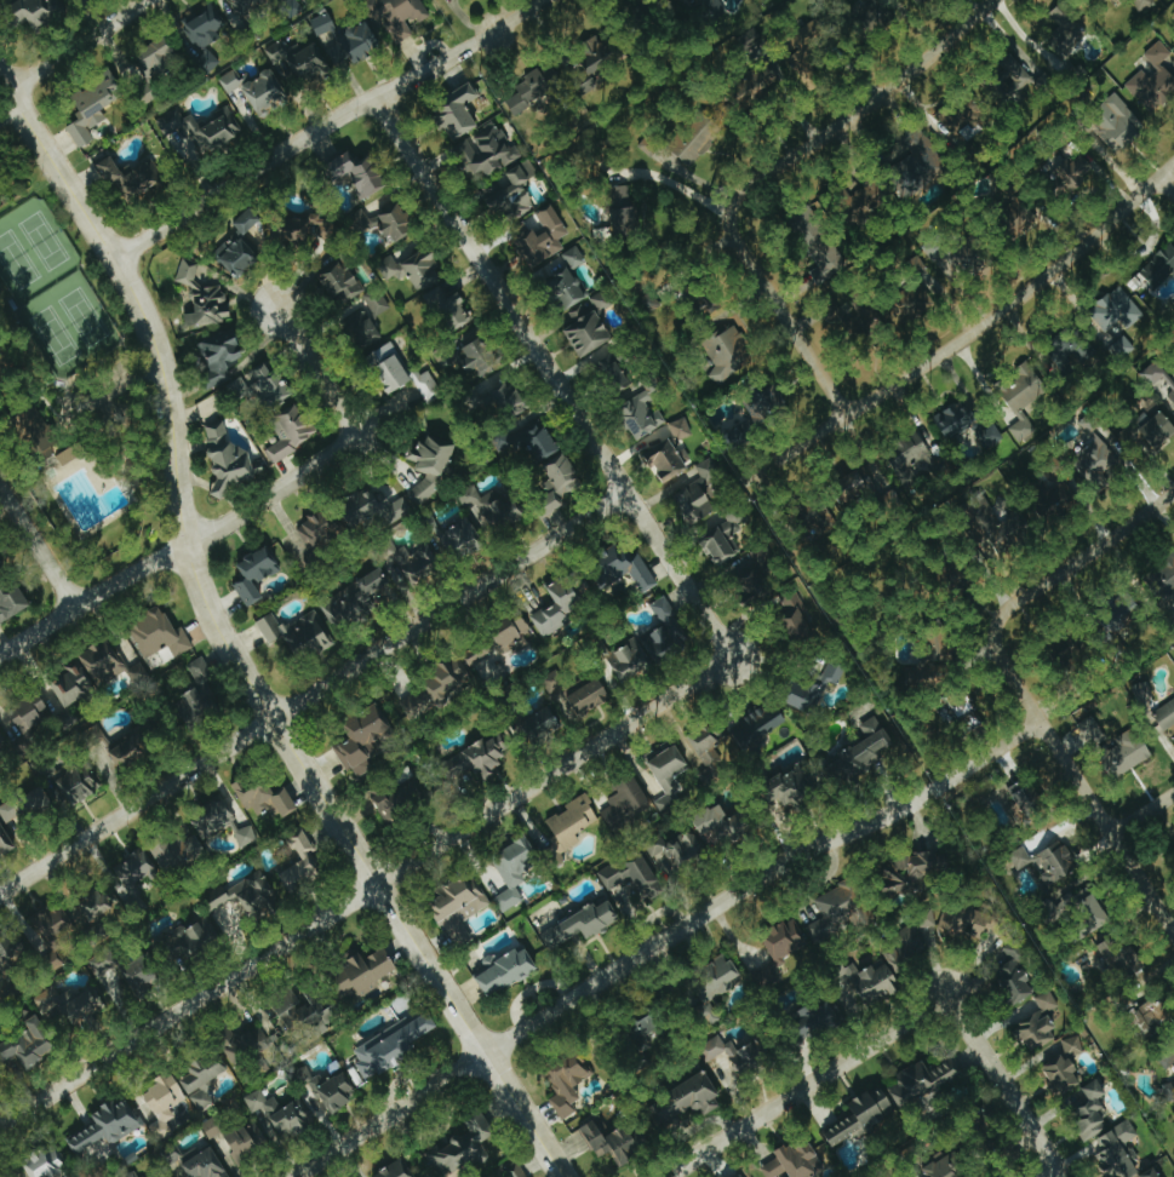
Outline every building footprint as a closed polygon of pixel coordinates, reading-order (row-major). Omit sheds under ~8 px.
[(32,31),(63,20),(56,0),(19,0),(10,3),(16,22),(28,18),(32,31)] [(239,19),(270,5),(268,0),(230,0),(239,19)] [(289,8),(299,4),(297,0),(286,0),(289,8)] [(421,0),(369,0),(362,4),(373,23),(380,19),(395,44),(415,32),(412,27),(430,17),(421,0)] [(880,0),(867,0),(853,10),(869,33),(892,16),(880,0)] [(219,38),(215,30),(223,26),(209,3),(197,10),(200,15),(183,25),(198,51),(219,38)] [(1090,34),(1062,4),(1050,16),(1060,28),(1045,42),(1062,60),(1090,34)] [(334,28),(328,14),(309,21),(315,36),(334,28)] [(381,48),(367,21),(334,38),(337,44),(326,50),(337,71),(381,48)] [(592,77),(623,57),(608,34),(588,47),(592,53),(569,68),(584,92),(596,84),(592,77)] [(181,63),(160,39),(144,52),(165,76),(181,63)] [(312,43),(300,51),(296,44),(284,52),(277,41),(262,49),(272,66),(285,58),(302,85),(328,69),(312,43)] [(1125,81),(1147,113),(1173,95),(1173,79),(1162,60),(1170,55),(1160,41),(1143,52),(1156,72),(1147,78),(1142,70),(1125,81)] [(216,64),(209,46),(196,51),(204,70),(216,64)] [(1047,79),(1031,61),(1024,68),(1007,50),(993,63),(1026,98),(1047,79)] [(504,100),(513,114),(562,82),(548,61),(513,84),(517,91),(504,100)] [(237,79),(234,71),(218,77),(224,93),(251,84),(247,75),(237,79)] [(241,89),(261,120),(289,102),(269,71),(241,89)] [(78,149),(93,141),(87,131),(104,121),(98,110),(123,96),(113,78),(74,100),(84,117),(65,128),(78,149)] [(435,102),(452,138),(477,127),(466,102),(478,97),(473,85),(435,102)] [(955,136),(982,112),(962,90),(935,115),(955,136)] [(1140,133),(1135,128),(1141,123),(1114,92),(1103,101),(1114,114),(1096,130),(1116,154),(1140,133)] [(244,134),(228,105),(212,113),(217,122),(201,130),(211,151),(244,134)] [(670,148),(689,166),(724,130),(705,112),(670,148)] [(484,153),(469,159),(477,177),(515,160),(497,118),(474,129),(484,153)] [(900,137),(910,154),(898,161),(910,183),(942,165),(920,126),(900,137)] [(636,145),(649,158),(665,141),(652,129),(636,145)] [(387,186),(371,154),(355,162),(349,151),(329,161),(338,182),(350,176),(361,199),(387,186)] [(1090,166),(1081,153),(1048,174),(1056,187),(1081,171),(1082,172),(1090,166)] [(161,184),(150,162),(122,176),(111,156),(99,162),(120,205),(161,184)] [(505,172),(511,183),(486,197),(494,212),(528,193),(522,182),(537,174),(528,159),(505,172)] [(841,197),(861,230),(876,221),(870,211),(887,200),(873,177),(841,197)] [(631,184),(608,187),(616,238),(639,235),(631,184)] [(415,229),(399,203),(376,217),(392,244),(415,229)] [(534,213),(541,226),(516,239),(529,266),(563,250),(558,239),(568,234),(552,203),(534,213)] [(268,257),(253,211),(232,218),(236,231),(226,235),(230,247),(223,249),(230,270),(268,257)] [(271,242),(311,244),(312,219),(272,217),(271,242)] [(808,272),(817,285),(847,265),(820,223),(800,236),(819,265),(808,272)] [(962,280),(987,261),(968,236),(943,255),(962,280)] [(949,248),(940,237),(922,251),(931,262),(949,248)] [(1155,288),(1173,269),(1173,246),(1169,241),(1139,272),(1155,288)] [(587,295),(572,270),(585,262),(575,245),(561,254),(567,264),(544,277),(564,309),(587,295)] [(401,261),(416,290),(443,277),(429,247),(401,261)] [(184,326),(222,323),(222,317),(227,317),(224,283),(204,284),(202,260),(177,262),(179,285),(189,284),(191,313),(183,313),(184,326)] [(345,272),(338,261),(317,274),(336,306),(363,289),(351,268),(345,272)] [(368,302),(343,316),(361,347),(382,336),(372,318),(389,308),(377,287),(364,295),(368,302)] [(459,293),(446,298),(442,287),(426,293),(436,320),(447,316),(452,328),(470,321),(459,293)] [(1126,328),(1142,310),(1116,287),(1089,318),(1106,333),(1117,320),(1126,328)] [(598,313),(612,306),(604,290),(590,297),(598,313)] [(612,340),(596,309),(586,314),(581,306),(567,313),(573,324),(564,329),(579,357),(612,340)] [(708,372),(713,381),(755,359),(737,325),(704,342),(717,368),(708,372)] [(200,343),(211,362),(200,368),(211,388),(233,377),(226,363),(247,352),(233,326),(200,343)] [(1095,353),(1072,326),(1044,350),(1060,369),(1070,361),(1076,369),(1095,353)] [(462,348),(479,378),(499,366),(482,336),(462,348)] [(367,355),(388,394),(411,381),(391,342),(367,355)] [(628,380),(618,352),(595,360),(605,388),(628,380)] [(1173,387),(1157,360),(1142,369),(1154,388),(1163,383),(1173,400),(1173,386),(1173,387)] [(248,386),(261,408),(291,391),(278,368),(271,372),(266,363),(254,369),(259,379),(248,386)] [(411,377),(425,404),(441,396),(428,369),(411,377)] [(1035,431),(1020,409),(1047,390),(1032,369),(1000,391),(1020,420),(1007,429),(1017,443),(1035,431)] [(618,403),(634,438),(665,424),(658,408),(649,412),(644,399),(664,390),(656,373),(639,380),(644,392),(618,403)] [(512,418),(525,395),(495,377),(494,380),(491,378),(479,398),(512,418)] [(791,411),(775,382),(741,400),(751,418),(723,434),(729,445),(791,411)] [(934,413),(942,436),(976,424),(969,401),(934,413)] [(1153,402),(1117,434),(1131,449),(1139,442),(1149,454),(1173,432),(1173,425),(1153,402)] [(320,435),(305,408),(300,411),(296,403),(276,414),(286,432),(277,438),(279,441),(265,449),(272,462),(320,435)] [(667,423),(674,441),(690,435),(684,417),(667,423)] [(557,451),(543,420),(507,436),(503,428),(490,434),(497,452),(511,446),(514,453),(525,449),(531,462),(557,451)] [(251,480),(247,444),(226,446),(223,423),(206,425),(213,497),(226,495),(224,483),(251,480)] [(902,486),(948,463),(943,455),(932,461),(918,432),(883,450),(902,486)] [(452,444),(423,436),(418,451),(407,448),(404,459),(414,462),(412,469),(420,472),(412,498),(434,504),(452,444)] [(641,454),(654,476),(682,460),(670,438),(641,454)] [(1086,482),(1115,463),(1100,440),(1070,459),(1086,482)] [(86,455),(81,442),(55,454),(61,466),(86,455)] [(582,487),(567,453),(543,463),(558,497),(582,487)] [(719,474),(710,457),(693,465),(701,480),(676,492),(688,516),(711,504),(700,484),(719,474)] [(1058,473),(1063,469),(1058,463),(1045,473),(1054,485),(1032,503),(1045,519),(1075,495),(1058,473)] [(448,553),(478,535),(479,537),(522,512),(509,491),(498,497),(494,489),(480,497),(472,483),(455,493),(463,508),(466,506),(471,515),(437,534),(448,553)] [(338,503),(352,530),(387,513),(390,519),(407,511),(401,500),(392,505),(384,489),(373,495),(369,488),(338,503)] [(799,521),(821,541),(838,522),(817,502),(799,521)] [(294,526),(311,553),(343,534),(326,506),(294,526)] [(746,519),(738,508),(717,524),(726,535),(746,519)] [(1006,520),(986,536),(1002,558),(1035,533),(1016,508),(1004,517),(1006,520)] [(714,566),(734,557),(721,527),(701,536),(714,566)] [(638,553),(627,559),(618,543),(590,560),(606,586),(630,571),(642,592),(657,583),(638,553)] [(751,549),(759,570),(773,564),(765,543),(751,549)] [(403,546),(391,553),(410,586),(438,569),(424,545),(408,555),(403,546)] [(231,584),(246,608),(264,597),(256,583),(279,570),(265,546),(236,563),(244,577),(231,584)] [(1172,553),(1148,578),(1173,603),(1173,555),(1172,553)] [(746,605),(771,593),(757,563),(732,575),(746,605)] [(331,629),(367,611),(361,600),(389,585),(380,568),(317,602),(331,629)] [(528,617),(538,634),(597,600),(580,571),(547,590),(555,602),(528,617)] [(14,576),(0,583),(0,624),(31,607),(14,576)] [(815,635),(798,591),(777,599),(794,643),(815,635)] [(1103,618),(1117,634),(1144,611),(1130,595),(1103,618)] [(654,661),(688,641),(662,597),(648,604),(659,622),(638,634),(654,661)] [(173,657),(192,648),(181,626),(173,630),(163,607),(128,623),(144,657),(168,646),(173,657)] [(254,622),(268,645),(284,636),(299,661),(331,641),(312,609),(280,628),(271,613),(254,622)] [(500,649),(504,657),(527,644),(521,634),(530,629),(522,615),(461,648),(470,665),(500,649)] [(79,652),(93,682),(120,669),(106,639),(79,652)] [(620,682),(651,669),(638,639),(607,653),(620,682)] [(198,687),(174,698),(187,725),(220,710),(206,681),(213,678),(202,656),(187,664),(198,687)] [(818,687),(796,679),(786,704),(813,714),(826,679),(838,684),(845,664),(829,658),(818,687)] [(94,689),(78,662),(48,680),(64,707),(94,689)] [(396,698),(410,723),(450,700),(446,693),(469,680),(459,662),(396,698)] [(552,695),(565,683),(554,670),(540,681),(552,695)] [(578,715),(610,701),(600,678),(568,693),(578,715)] [(1153,695),(1147,680),(1130,686),(1135,702),(1153,695)] [(975,711),(967,693),(949,701),(957,719),(975,711)] [(53,714),(39,694),(10,714),(23,733),(53,714)] [(1173,731),(1173,698),(1158,709),(1173,731)] [(738,724),(730,730),(747,750),(787,718),(772,700),(740,726),(738,724)] [(345,773),(352,769),(357,777),(371,769),(366,758),(375,753),(370,743),(392,732),(378,705),(342,723),(350,739),(332,748),(345,773)] [(535,745),(564,726),(549,705),(521,724),(535,745)] [(866,739),(828,759),(841,784),(880,764),(874,753),(890,745),(875,715),(859,724),(866,739)] [(1088,745),(1104,737),(1093,715),(1077,724),(1088,745)] [(138,726),(104,746),(120,772),(154,751),(138,726)] [(712,745),(717,743),(710,726),(689,736),(704,770),(698,773),(703,784),(722,775),(716,763),(720,761),(712,745)] [(1113,738),(1118,748),(1104,756),(1115,776),(1152,757),(1135,726),(1113,738)] [(449,761),(457,774),(471,766),(479,780),(503,765),(497,757),(509,750),(497,731),(449,761)] [(664,796),(653,800),(658,812),(679,803),(674,792),(679,790),(673,775),(687,769),(673,738),(660,744),(664,754),(649,760),(664,796)] [(69,804),(98,790),(86,765),(57,778),(69,804)] [(618,793),(606,799),(609,806),(600,811),(609,831),(652,811),(635,775),(614,784),(618,793)] [(233,784),(248,813),(272,800),(260,777),(249,784),(245,777),(233,784)] [(1018,827),(1046,814),(1029,778),(1008,788),(1016,806),(1009,809),(1018,827)] [(384,824),(426,802),(415,780),(390,793),(385,782),(368,791),(384,824)] [(4,824),(13,819),(16,827),(55,809),(43,785),(0,805),(0,815),(4,824)] [(600,818),(583,793),(564,806),(566,809),(546,823),(565,851),(579,841),(575,835),(600,818)] [(202,841),(242,819),(229,796),(189,818),(202,841)] [(15,847),(1,821),(0,822),(0,854),(15,847)] [(231,832),(239,849),(258,840),(250,824),(231,832)] [(205,855),(192,828),(150,848),(163,876),(205,855)] [(279,873),(289,895),(323,879),(310,851),(314,849),(304,829),(291,835),(303,862),(279,873)] [(660,870),(670,863),(676,873),(702,856),(685,831),(661,847),(657,841),(646,849),(660,870)] [(489,857),(508,889),(491,898),(500,913),(523,900),(515,886),(525,880),(520,872),(539,861),(525,837),(489,857)] [(123,890),(156,874),(144,848),(125,857),(126,861),(112,868),(123,890)] [(662,887),(639,849),(596,874),(607,893),(632,878),(644,898),(662,887)] [(896,893),(921,891),(919,877),(944,874),(941,851),(891,857),(896,893)] [(273,906),(265,892),(272,888),(262,869),(225,890),(222,885),(205,894),(219,919),(222,918),(228,929),(240,922),(241,924),(273,906)] [(487,909),(469,873),(437,888),(441,897),(429,903),(443,931),(487,909)] [(870,915),(853,879),(813,897),(822,918),(805,926),(812,941),(870,915)] [(90,923),(115,905),(102,886),(76,905),(90,923)] [(619,919),(604,895),(540,936),(550,952),(582,932),(586,939),(619,919)] [(942,910),(937,928),(984,941),(987,931),(1002,935),(1007,918),(953,903),(950,913),(942,910)] [(31,913),(41,943),(69,934),(59,904),(31,913)] [(894,942),(896,961),(938,957),(933,911),(919,912),(920,923),(901,925),(903,941),(894,942)] [(162,943),(178,957),(187,948),(195,956),(217,931),(202,917),(188,932),(179,924),(162,943)] [(804,947),(794,920),(761,932),(773,963),(758,969),(764,986),(788,977),(780,956),(804,947)] [(29,959),(16,931),(0,939),(0,966),(1,965),(4,970),(29,959)] [(1122,982),(1146,966),(1128,940),(1119,946),(1115,939),(1100,949),(1122,982)] [(996,969),(1011,1004),(1034,995),(1021,962),(1027,959),(1019,941),(1004,947),(1011,963),(996,969)] [(476,976),(483,994),(535,973),(524,946),(483,962),(487,971),(476,976)] [(340,964),(345,972),(334,978),(345,999),(363,990),(399,971),(387,947),(363,959),(360,953),(340,964)] [(94,977),(118,962),(109,948),(85,963),(94,977)] [(120,967),(133,995),(161,982),(149,954),(120,967)] [(704,998),(740,981),(729,958),(693,976),(704,998)] [(869,1006),(902,991),(888,961),(855,977),(869,1006)] [(33,998),(58,1034),(101,1005),(90,989),(77,998),(70,988),(59,996),(52,985),(33,998)] [(1014,1019),(1030,1048),(1058,1032),(1047,1013),(1058,1006),(1049,991),(1032,1000),(1036,1006),(1014,1019)] [(1140,1007),(1154,1033),(1172,1023),(1159,997),(1140,1007)] [(839,1026),(829,999),(798,1010),(808,1037),(839,1026)] [(352,1048),(358,1061),(354,1063),(363,1081),(415,1053),(409,1043),(438,1028),(429,1011),(409,1022),(407,1019),(352,1048)] [(634,1037),(656,1037),(656,1027),(661,1027),(661,1013),(634,1013),(634,1037)] [(55,1054),(40,1015),(20,1022),(25,1034),(0,1043),(0,1056),(2,1062),(19,1055),(23,1066),(55,1054)] [(234,1067),(271,1049),(260,1026),(223,1044),(234,1067)] [(1058,1044),(1064,1053),(1042,1066),(1052,1082),(1046,1085),(1054,1099),(1083,1082),(1069,1058),(1083,1050),(1074,1034),(1058,1044)] [(726,1051),(737,1075),(774,1057),(765,1037),(735,1050),(731,1041),(722,1045),(719,1037),(696,1048),(703,1063),(726,1051)] [(1154,1055),(1163,1070),(1173,1064),(1173,1044),(1154,1055)] [(212,1103),(203,1086),(226,1074),(215,1052),(187,1066),(191,1074),(179,1080),(195,1111),(212,1103)] [(548,1100),(560,1120),(574,1111),(571,1105),(581,1099),(573,1086),(590,1076),(576,1053),(544,1072),(558,1094),(548,1100)] [(963,1080),(953,1060),(927,1072),(922,1061),(895,1074),(901,1085),(891,1090),(900,1109),(963,1080)] [(324,1082),(319,1074),(309,1079),(329,1115),(356,1100),(341,1072),(324,1082)] [(156,1121),(149,1125),(154,1136),(168,1129),(165,1122),(174,1118),(169,1107),(185,1099),(173,1074),(141,1089),(156,1121)] [(720,1106),(704,1075),(644,1106),(657,1130),(701,1107),(705,1114),(720,1106)] [(1086,1139),(1107,1130),(1099,1111),(1104,1108),(1099,1097),(1106,1095),(1100,1080),(1067,1093),(1086,1139)] [(1163,1103),(1173,1101),(1173,1082),(1160,1085),(1163,1103)] [(828,1145),(896,1116),(884,1088),(871,1094),(870,1092),(846,1102),(853,1118),(822,1131),(828,1145)] [(306,1128),(293,1102),(280,1109),(273,1096),(265,1101),(259,1089),(242,1099),(250,1114),(262,1107),(278,1136),(289,1130),(292,1136),(306,1128)] [(96,1124),(66,1138),(73,1154),(107,1137),(109,1143),(139,1129),(125,1100),(115,1105),(113,1102),(90,1113),(96,1124)] [(432,1174),(486,1161),(482,1143),(493,1140),(486,1111),(464,1116),(468,1133),(449,1138),(451,1146),(437,1150),(437,1148),(426,1151),(432,1174)] [(208,1140),(225,1130),(215,1115),(199,1125),(208,1140)] [(237,1166),(270,1144),(253,1119),(225,1137),(234,1151),(229,1155),(237,1166)] [(1101,1151),(1094,1155),(1107,1176),(1121,1176),(1139,1167),(1125,1143),(1138,1137),(1128,1120),(1095,1139),(1101,1151)] [(616,1166),(651,1152),(641,1127),(631,1132),(628,1125),(602,1136),(596,1121),(580,1127),(593,1159),(610,1152),(616,1166)] [(765,1176),(775,1176),(786,1171),(789,1176),(808,1176),(823,1169),(806,1136),(775,1152),(778,1158),(759,1167),(765,1176)] [(179,1156),(189,1176),(228,1176),(211,1146),(197,1154),(194,1148),(179,1156)] [(64,1173),(56,1149),(24,1160),(30,1176),(53,1176),(64,1173)] [(942,1154),(922,1167),(928,1176),(972,1176),(955,1150),(945,1157),(942,1154)] [(401,1159),(372,1174),(373,1176),(410,1176),(401,1159)] [(521,1166),(502,1175),(503,1176),(526,1176),(521,1166)] [(1155,1167),(1140,1175),(1141,1176),(1161,1176),(1155,1167)]
